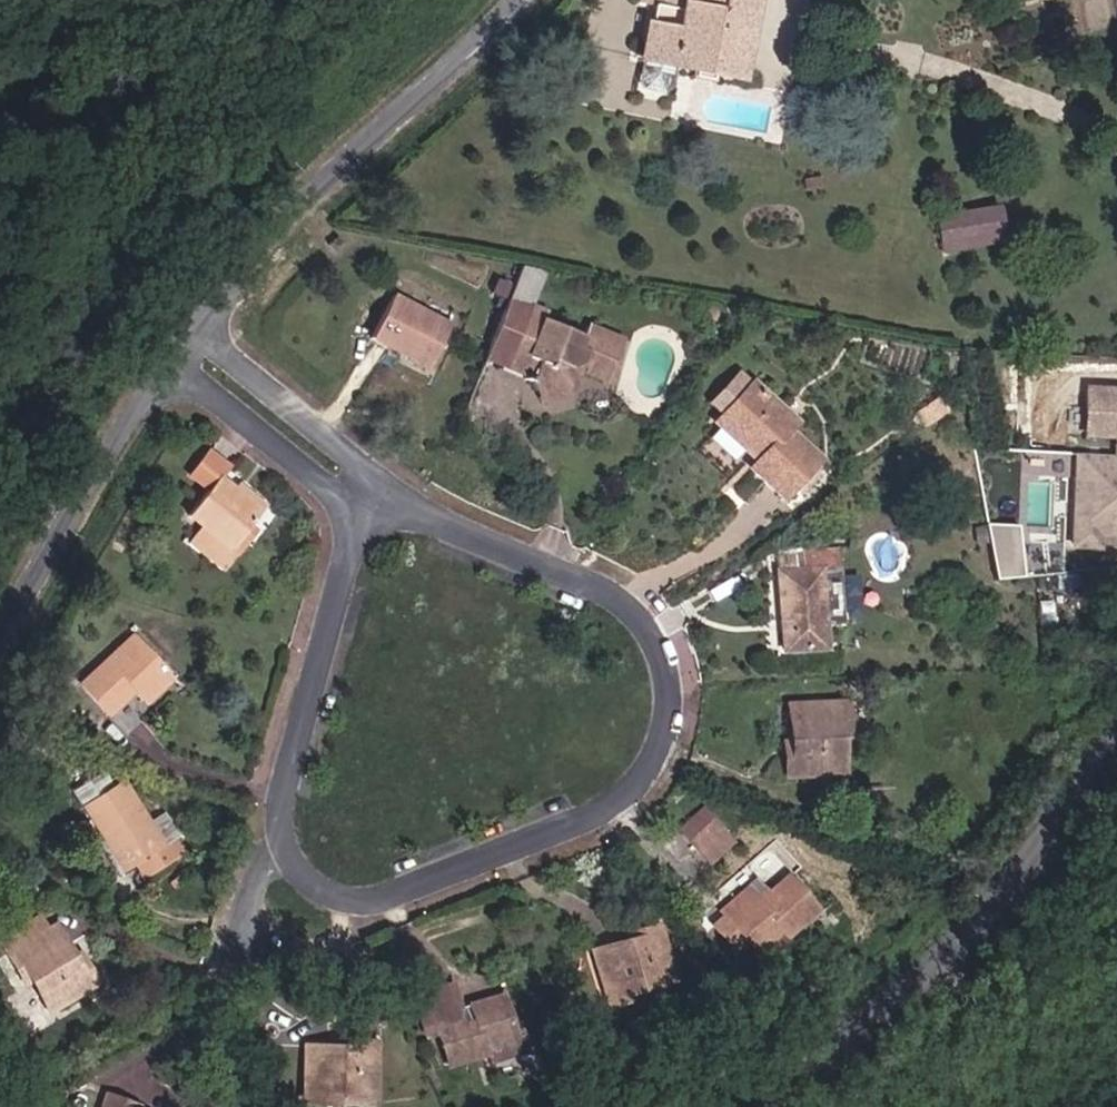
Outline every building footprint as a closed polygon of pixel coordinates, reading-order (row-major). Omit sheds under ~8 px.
[(755,0),(641,0),(652,3),(641,59),(674,66),(740,79),(755,0)] [(670,80),(674,66),(641,59),(638,78),(646,85),(661,89),(670,80)] [(1002,243),(996,205),(935,215),(942,252),(1002,243)] [(345,247),(336,237),(327,245),(335,255),(345,247)] [(426,369),(449,325),(392,295),(369,339),(426,369)] [(607,381),(623,341),(586,326),(582,336),(545,320),(547,315),(507,299),(489,341),(535,360),(529,376),(524,386),(538,414),(570,409),(578,389),(572,377),(583,371),(607,381)] [(535,360),(489,341),(482,357),(529,376),(535,360)] [(816,461),(785,431),(794,423),(751,383),(712,423),(746,454),(748,452),(756,459),(754,462),(747,469),(778,499),(816,461)] [(1116,458),(1116,392),(1087,390),(1085,436),(1115,438),(1115,458),(1116,458)] [(260,511),(218,477),(226,467),(208,452),(188,477),(206,492),(187,516),(203,528),(230,550),(260,511)] [(756,459),(748,452),(746,454),(754,462),(756,459)] [(1116,480),(1116,458),(1078,456),(1077,478),(1116,480)] [(1077,478),(1073,548),(1096,549),(1098,536),(1116,536),(1116,480),(1077,478)] [(1028,577),(1021,527),(992,525),(1001,579),(1028,577)] [(230,550),(203,528),(191,544),(223,569),(235,554),(230,550)] [(821,624),(818,570),(837,570),(836,548),(799,550),(801,572),(777,572),(779,623),(791,622),(792,650),(822,649),(821,624)] [(839,623),(837,570),(818,570),(821,624),(839,623)] [(792,650),(791,622),(779,623),(781,651),(792,650)] [(147,703),(173,679),(135,636),(81,684),(109,716),(137,692),(147,703)] [(839,736),(838,724),(845,724),(844,703),(787,706),(788,744),(789,756),(782,756),(783,777),(840,774),(839,736)] [(84,807),(126,780),(115,764),(73,790),(84,807)] [(166,846),(152,823),(126,780),(84,807),(124,872),(136,865),(166,846)] [(718,828),(703,811),(680,832),(695,849),(718,828)] [(144,879),(185,854),(176,839),(180,836),(166,815),(152,823),(166,846),(136,865),(144,879)] [(707,862),(730,842),(718,828),(695,849),(707,862)] [(785,937),(816,909),(789,877),(770,893),(770,892),(768,890),(729,923),(724,916),(712,927),(732,950),(743,939),(754,952),(779,931),(785,937)] [(729,923),(768,890),(757,878),(718,911),(724,916),(729,923)] [(39,917),(0,939),(0,943),(7,955),(17,973),(23,969),(30,980),(49,1012),(98,984),(88,966),(82,969),(75,959),(56,926),(48,931),(39,917)] [(674,980),(658,926),(638,932),(640,938),(628,942),(592,953),(594,962),(608,1007),(628,1001),(626,995),(637,991),(674,980)] [(638,932),(626,935),(628,942),(640,938),(638,932)] [(88,966),(81,955),(75,959),(82,969),(88,966)] [(30,980),(23,969),(17,973),(23,984),(30,980)] [(512,1031),(502,996),(470,1006),(474,1019),(463,1022),(459,1009),(453,986),(413,998),(424,1037),(435,1034),(445,1067),(485,1055),(488,1062),(525,1051),(519,1029),(512,1031)] [(637,991),(626,995),(628,1001),(640,998),(637,991)] [(474,1019),(470,1006),(459,1009),(463,1022),(474,1019)] [(374,1100),(376,1042),(355,1042),(355,1049),(342,1048),(304,1047),(304,1057),(303,1084),(321,1085),(320,1098),(333,1098),(374,1100)] [(110,1088),(150,1094),(154,1066),(114,1060),(110,1088)] [(333,1105),(333,1098),(320,1098),(321,1085),(303,1084),(302,1104),(333,1105)] [(125,1103),(106,1096),(102,1106),(124,1106),(125,1103)]
